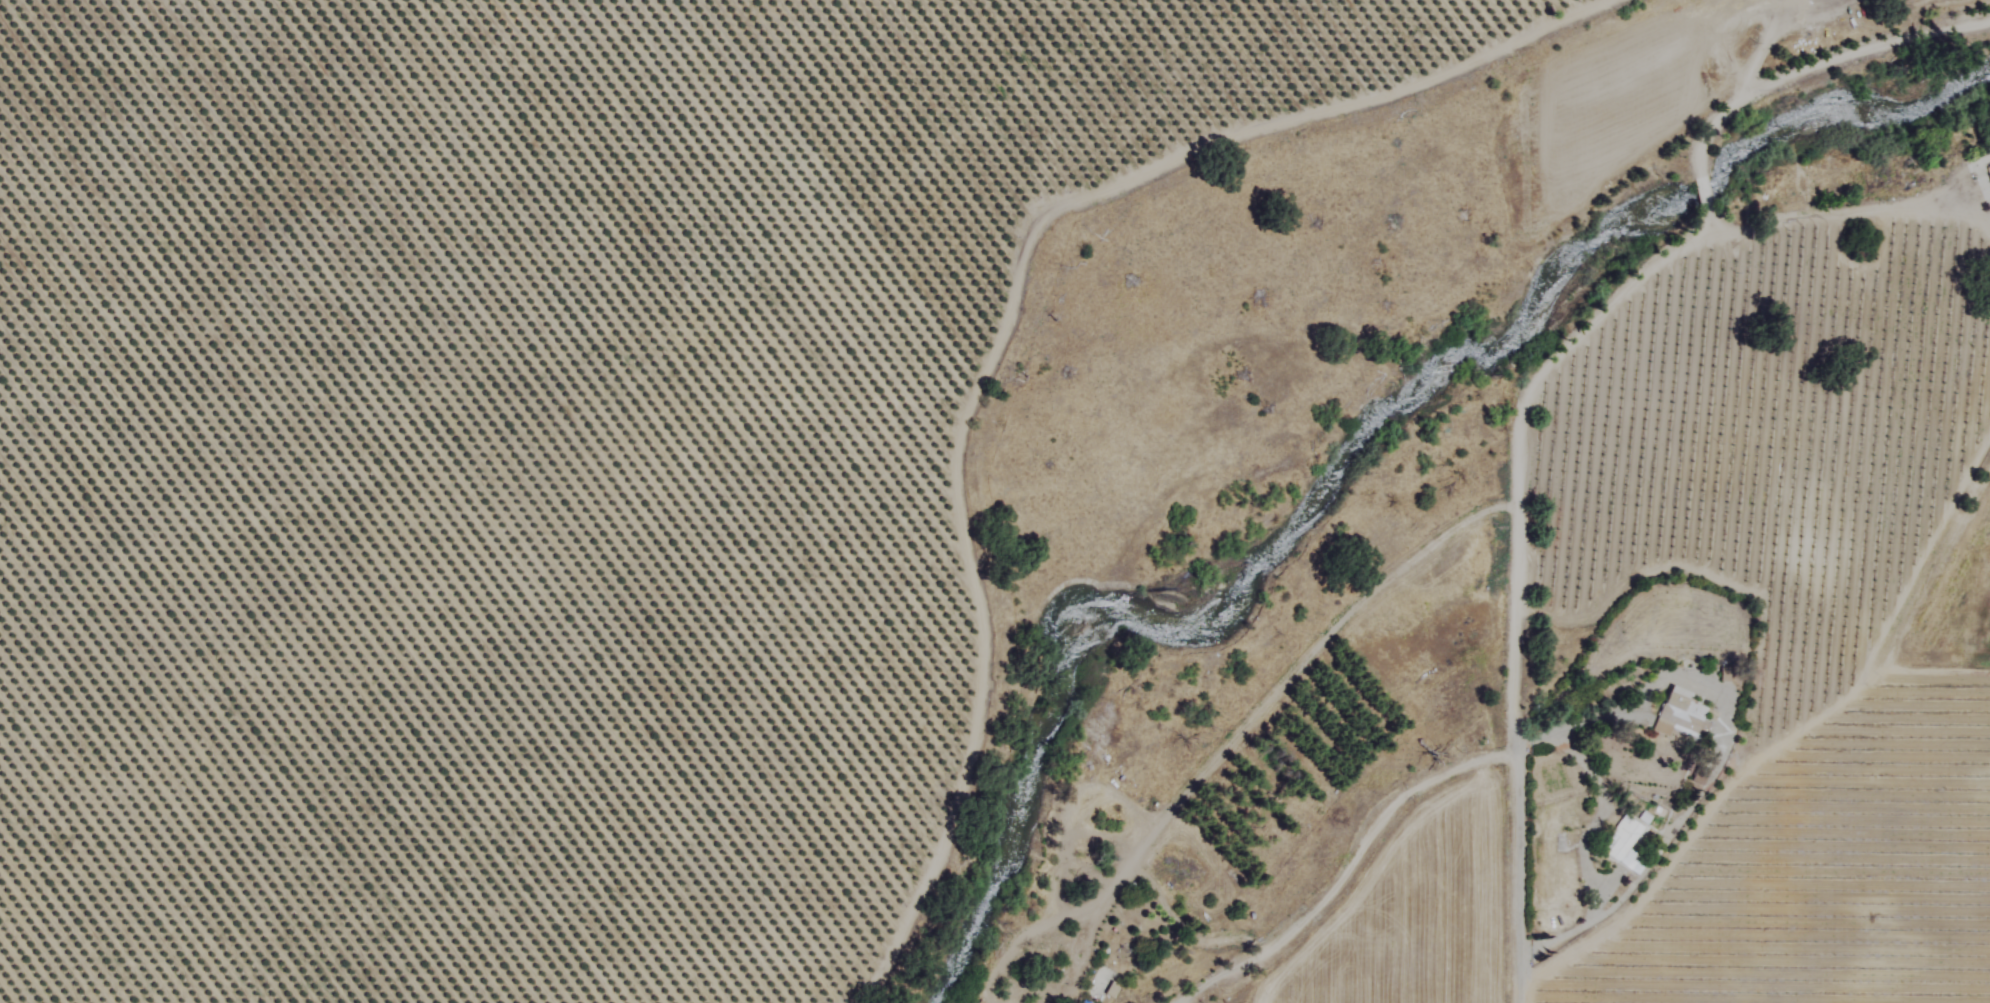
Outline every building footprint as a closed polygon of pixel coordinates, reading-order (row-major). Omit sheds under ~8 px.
[(1701,722),(1706,708),(1663,695),(1651,732),(1668,738),(1671,730),(1710,743),(1715,726),(1701,722)] [(1638,877),(1646,864),(1634,857),(1649,833),(1622,816),(1599,853),(1638,877)] [(1104,995),(1112,1000),(1118,988),(1110,984),(1104,995)]
